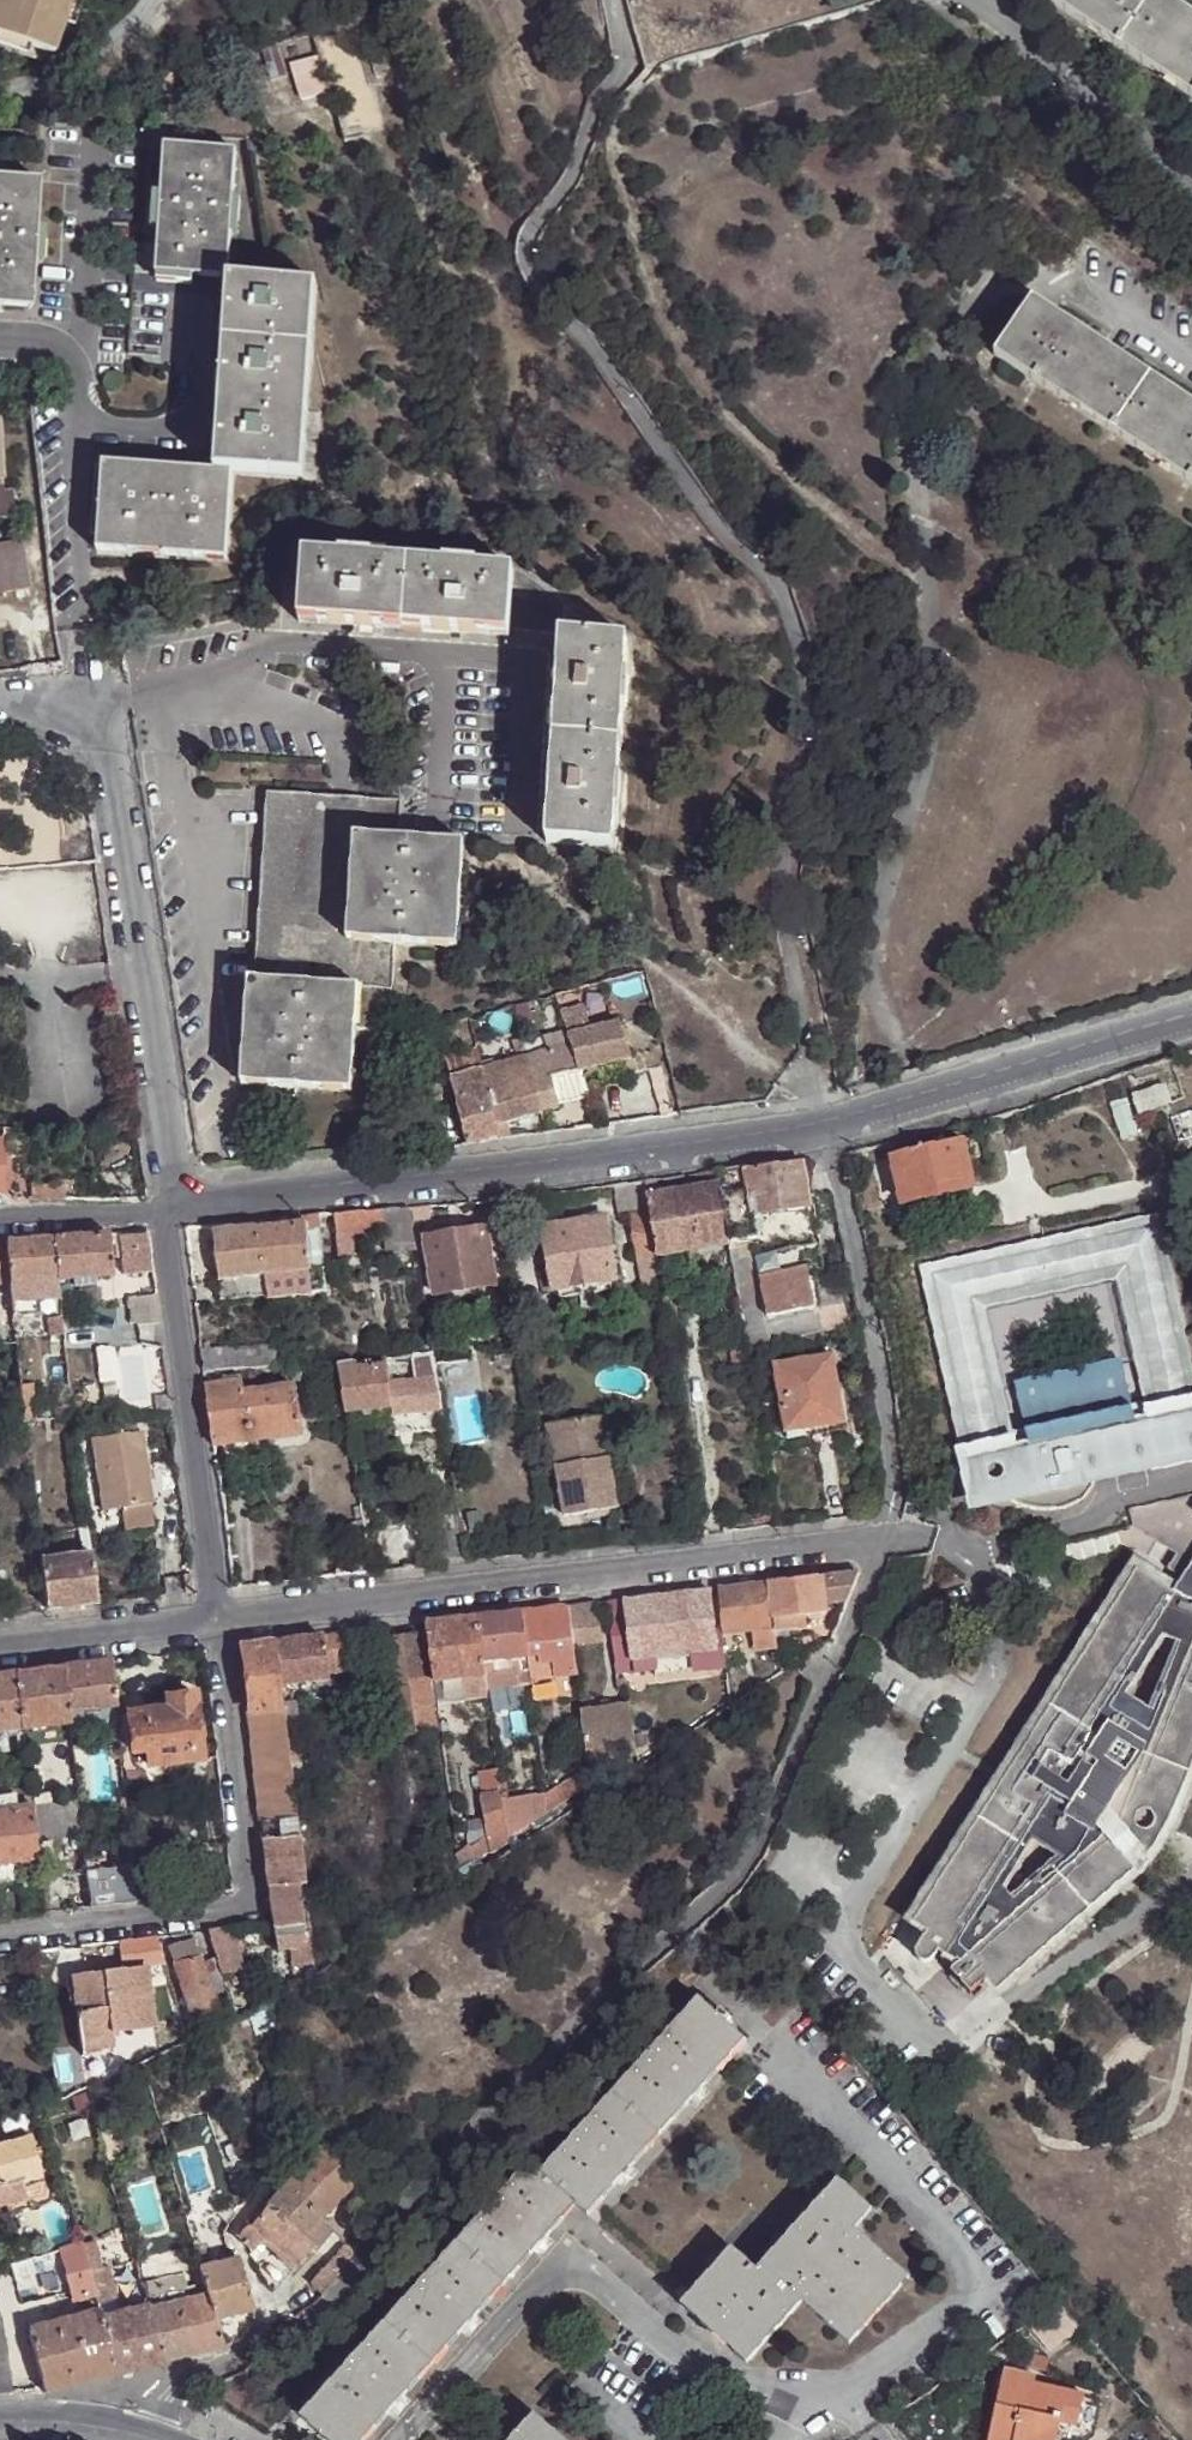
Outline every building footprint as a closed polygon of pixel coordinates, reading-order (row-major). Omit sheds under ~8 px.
[(53,58),(73,0),(0,0),(0,40),(53,58)] [(1170,0),(1046,0),(1191,98),(1191,15),(1170,0)] [(293,76),(284,48),(270,52),(279,80),(293,76)] [(332,87),(321,50),(293,59),(304,98),(332,87)] [(238,150),(167,146),(160,277),(230,280),(230,277),(238,150)] [(31,309),(40,180),(0,178),(0,307),(31,309)] [(218,473),(235,474),(319,479),(322,413),(309,412),(318,283),(230,277),(230,280),(218,473)] [(1141,369),(1121,355),(1103,344),(1079,327),(1032,297),(994,353),(1065,400),(1083,411),(1103,425),(1191,484),(1191,403),(1141,369)] [(218,473),(105,465),(99,553),(230,560),(235,474),(218,473)] [(16,517),(14,492),(5,492),(0,493),(0,518),(16,517)] [(31,587),(25,546),(0,549),(0,591),(31,587)] [(510,632),(561,635),(563,603),(512,598),(514,570),(304,556),(299,622),(510,637),(510,632)] [(629,639),(561,635),(547,843),(614,848),(629,639)] [(268,793),(248,1084),(344,1090),(348,1028),(390,1032),(391,1005),(398,1005),(399,999),(392,998),(396,943),(448,946),(455,842),(401,838),(403,802),(268,793)] [(629,1055),(618,1021),(596,1026),(590,1003),(566,1009),(571,1033),(579,1069),(629,1055)] [(579,1069),(571,1033),(568,1033),(571,1043),(526,1056),(537,1111),(558,1105),(551,1077),(579,1069)] [(453,1077),(485,1069),(482,1051),(450,1060),(453,1077)] [(537,1111),(526,1056),(485,1069),(496,1136),(499,1134),(497,1122),(537,1111)] [(496,1136),(485,1069),(453,1077),(467,1144),(496,1136)] [(1172,1091),(1142,1100),(1146,1122),(1180,1111),(1172,1091)] [(952,1141),(893,1154),(903,1201),(974,1186),(963,1138),(960,1140),(959,1135),(952,1137),(952,1141)] [(800,1160),(717,1171),(728,1240),(757,1235),(754,1218),(809,1207),(800,1160)] [(655,1179),(644,1180),(649,1212),(656,1254),(656,1257),(729,1245),(728,1240),(717,1171),(700,1173),(702,1188),(658,1195),(655,1179)] [(31,1199),(64,1199),(64,1185),(31,1185),(31,1199)] [(410,1208),(333,1215),(335,1231),(383,1227),(385,1243),(415,1239),(410,1208)] [(631,1214),(631,1216),(638,1257),(656,1254),(649,1212),(631,1214)] [(273,1219),(259,1220),(266,1275),(268,1294),(268,1299),(327,1292),(324,1269),(311,1270),(306,1228),(320,1225),(318,1216),(290,1218),(291,1226),(274,1228),(273,1219)] [(604,1218),(542,1228),(551,1289),(614,1279),(604,1218)] [(1157,1411),(1154,1402),(1191,1394),(1191,1391),(1153,1218),(925,1269),(963,1445),(1002,1436),(1004,1446),(969,1467),(976,1479),(987,1493),(1003,1503),(1020,1509),(1038,1511),(1056,1507),(1073,1500),(1087,1488),(1097,1472),(1109,1470),(1109,1472),(1144,1464),(1144,1461),(1191,1451),(1191,1404),(1157,1411)] [(259,1220),(251,1221),(252,1230),(212,1233),(219,1280),(220,1280),(266,1275),(259,1220)] [(495,1286),(486,1228),(427,1238),(436,1294),(495,1286)] [(148,1230),(119,1233),(122,1257),(128,1256),(130,1274),(154,1272),(148,1230)] [(109,1234),(54,1237),(63,1316),(71,1315),(71,1309),(72,1309),(70,1299),(69,1299),(67,1277),(112,1274),(109,1234)] [(728,1240),(729,1245),(746,1346),(829,1332),(824,1307),(772,1317),(760,1253),(757,1235),(728,1240)] [(10,1281),(14,1319),(50,1316),(63,1316),(54,1237),(6,1241),(10,1281)] [(10,1281),(6,1241),(0,1241),(0,1281),(10,1281)] [(772,1317),(824,1307),(813,1250),(812,1243),(760,1253),(772,1317)] [(656,1257),(656,1254),(638,1257),(643,1287),(660,1283),(660,1279),(656,1257)] [(266,1275),(220,1280),(223,1299),(268,1294),(266,1275)] [(671,1278),(660,1279),(660,1283),(664,1302),(675,1300),(671,1278)] [(157,1296),(135,1298),(135,1300),(130,1301),(132,1323),(139,1322),(139,1324),(160,1322),(157,1296)] [(678,1319),(675,1300),(664,1302),(665,1309),(667,1321),(678,1319)] [(66,1339),(63,1316),(50,1316),(45,1320),(48,1340),(66,1339)] [(201,1351),(204,1373),(276,1367),(274,1346),(201,1351)] [(112,1352),(96,1354),(100,1383),(116,1381),(112,1352)] [(436,1367),(434,1354),(415,1356),(417,1370),(436,1367)] [(833,1354),(827,1355),(831,1379),(837,1378),(833,1354)] [(774,1364),(785,1426),(801,1422),(801,1426),(844,1418),(837,1378),(831,1379),(827,1355),(774,1364)] [(341,1365),(341,1369),(347,1412),(392,1408),(387,1366),(357,1369),(357,1363),(341,1365)] [(422,1423),(442,1419),(436,1376),(414,1380),(422,1423)] [(206,1386),(214,1445),(304,1435),(303,1428),(297,1387),(245,1395),(244,1382),(206,1386)] [(23,1384),(27,1422),(35,1421),(31,1383),(23,1384)] [(155,1400),(157,1412),(167,1412),(165,1399),(155,1400)] [(51,1419),(70,1416),(69,1404),(50,1406),(51,1419)] [(119,1507),(146,1503),(149,1503),(138,1429),(134,1430),(132,1416),(93,1419),(95,1436),(90,1438),(101,1510),(119,1507)] [(611,1416),(602,1417),(608,1458),(617,1457),(611,1416)] [(608,1458),(602,1417),(546,1426),(552,1467),(555,1467),(562,1517),(615,1509),(608,1458)] [(801,1422),(785,1426),(788,1438),(845,1427),(844,1418),(801,1426),(801,1422)] [(149,1524),(146,1503),(119,1507),(122,1528),(149,1524)] [(348,1522),(351,1545),(364,1543),(361,1521),(348,1522)] [(50,1606),(98,1601),(88,1526),(82,1527),(85,1552),(76,1553),(75,1544),(57,1547),(58,1556),(44,1558),(50,1606)] [(1176,1592),(1137,1567),(914,1922),(929,1931),(919,1946),(918,1949),(918,1951),(918,1954),(919,1957),(922,1960),(923,1961),(926,1962),(928,1963),(931,1963),(933,1962),(935,1961),(944,1946),(959,1965),(952,1971),(972,1994),(986,1982),(997,1995),(1157,1854),(1191,1772),(1191,1567),(1176,1592)] [(183,1574),(185,1590),(195,1589),(193,1573),(183,1574)] [(858,1573),(822,1577),(823,1595),(850,1592),(858,1573)] [(822,1577),(770,1584),(772,1635),(810,1630),(809,1616),(824,1614),(823,1595),(822,1577)] [(772,1635),(770,1584),(720,1589),(722,1628),(723,1635),(762,1630),(763,1638),(772,1637),(772,1635)] [(725,1670),(723,1635),(712,1636),(712,1629),(709,1591),(667,1595),(673,1666),(675,1676),(725,1670)] [(644,1669),(673,1666),(667,1595),(625,1601),(632,1673),(644,1672),(644,1669)] [(595,1604),(566,1607),(571,1646),(600,1642),(595,1604)] [(566,1607),(521,1612),(527,1658),(537,1657),(538,1664),(551,1663),(551,1677),(575,1675),(571,1646),(566,1607)] [(527,1658),(521,1612),(477,1618),(482,1662),(516,1659),(518,1675),(520,1685),(530,1683),(529,1679),(527,1658)] [(482,1662),(477,1618),(427,1623),(437,1704),(443,1702),(439,1682),(463,1680),(466,1700),(486,1698),(484,1678),(482,1662)] [(350,1664),(346,1634),(272,1643),(277,1685),(312,1681),(311,1668),(350,1664)] [(395,1738),(436,1732),(424,1636),(382,1641),(395,1738)] [(260,1819),(292,1816),(286,1765),(282,1729),(277,1685),(272,1643),(241,1646),(260,1819)] [(537,1657),(527,1658),(529,1679),(551,1677),(551,1663),(538,1664),(537,1657)] [(484,1678),(518,1675),(516,1659),(482,1662),(484,1678)] [(113,1706),(107,1660),(61,1666),(67,1712),(113,1706)] [(67,1712),(61,1666),(13,1671),(20,1729),(68,1723),(67,1712)] [(20,1729),(13,1671),(0,1672),(0,1731),(20,1729)] [(443,1702),(466,1700),(463,1680),(439,1682),(443,1702)] [(193,1692),(166,1695),(166,1706),(117,1713),(123,1767),(146,1764),(146,1774),(155,1778),(172,1775),(180,1769),(180,1760),(200,1757),(193,1692)] [(585,1763),(633,1757),(627,1704),(579,1709),(585,1763)] [(114,1722),(113,1706),(67,1712),(68,1723),(68,1728),(114,1722)] [(440,1732),(441,1734),(449,1733),(448,1726),(440,1727),(440,1732)] [(282,1729),(286,1765),(297,1764),(295,1752),(292,1728),(282,1729)] [(546,1812),(544,1797),(543,1795),(511,1800),(505,1746),(493,1748),(496,1771),(504,1838),(546,1812)] [(504,1840),(504,1838),(496,1771),(482,1772),(486,1797),(479,1798),(484,1830),(485,1842),(469,1850),(456,1857),(457,1872),(504,1840)] [(588,1788),(587,1771),(544,1797),(546,1812),(588,1788)] [(11,1788),(0,1789),(0,1800),(12,1798),(11,1788)] [(33,1841),(80,1836),(77,1800),(29,1806),(33,1841)] [(33,1841),(29,1806),(0,1809),(0,1881),(5,1880),(10,1873),(10,1864),(35,1861),(33,1841)] [(267,1884),(299,1880),(292,1816),(260,1819),(267,1884)] [(485,1842),(484,1830),(469,1832),(469,1850),(485,1842)] [(453,1835),(454,1846),(462,1845),(461,1834),(453,1835)] [(132,1861),(145,1860),(144,1842),(130,1843),(132,1861)] [(88,1906),(134,1901),(130,1864),(84,1869),(85,1877),(88,1906)] [(290,1965),(308,1963),(299,1880),(267,1884),(270,1920),(272,1943),(288,1942),(289,1948),(290,1965)] [(233,1926),(205,1928),(213,1955),(218,1971),(240,1964),(233,1926)] [(211,1992),(200,1959),(194,1939),(168,1946),(189,2013),(215,2005),(211,1992)] [(218,1971),(213,1955),(200,1959),(211,1992),(223,1988),(218,1971)] [(80,2008),(73,2008),(79,2049),(111,2045),(110,2031),(153,2025),(145,1963),(76,1971),(80,2008)] [(71,2009),(73,2008),(80,2008),(76,1971),(67,1973),(71,2009)] [(719,2014),(701,1997),(544,2171),(532,2160),(301,2417),(326,2439),(367,2439),(434,2365),(506,2284),(578,2204),(589,2215),(662,2134),(748,2040),(730,2024),(719,2014)] [(723,2009),(719,2014),(730,2024),(734,2019),(723,2009)] [(253,2030),(249,2022),(244,2024),(246,2032),(253,2030)] [(69,2055),(49,2057),(55,2100),(82,2087),(79,2062),(71,2063),(69,2055)] [(104,2081),(86,2085),(89,2101),(108,2097),(104,2081)] [(24,2111),(41,2106),(36,2092),(36,2091),(22,2098),(22,2099),(24,2111)] [(60,2115),(55,2100),(41,2106),(46,2121),(60,2115)] [(0,2201),(23,2195),(20,2184),(39,2178),(26,2132),(0,2139),(0,2199),(0,2201)] [(358,2181),(323,2144),(283,2185),(318,2218),(358,2181)] [(20,2184),(23,2195),(40,2190),(39,2178),(20,2184)] [(849,2345),(910,2278),(856,2229),(873,2209),(840,2180),(757,2270),(734,2248),(682,2305),(747,2364),(803,2303),(849,2345)] [(318,2218),(283,2185),(264,2205),(263,2207),(298,2237),(299,2236),(318,2218)] [(168,2190),(155,2193),(159,2203),(171,2200),(168,2190)] [(232,2200),(226,2203),(232,2212),(237,2208),(232,2200)] [(220,2237),(223,2233),(236,2218),(232,2212),(226,2203),(205,2217),(211,2238),(220,2237)] [(312,2248),(299,2236),(298,2237),(263,2207),(245,2225),(244,2223),(234,2235),(244,2244),(252,2250),(262,2240),(293,2268),(312,2248)] [(80,2247),(93,2243),(88,2223),(74,2227),(79,2242),(80,2247)] [(69,2301),(93,2294),(80,2247),(79,2242),(8,2263),(12,2277),(50,2266),(56,2289),(64,2287),(69,2301)] [(93,2294),(97,2307),(115,2303),(106,2265),(99,2267),(93,2243),(80,2247),(93,2294)] [(323,2294),(353,2251),(345,2244),(309,2283),(323,2294)] [(195,2248),(199,2261),(207,2259),(203,2246),(195,2248)] [(139,2279),(154,2275),(147,2248),(131,2252),(133,2261),(135,2266),(139,2279)] [(127,2263),(133,2261),(131,2252),(130,2252),(124,2253),(127,2263)] [(215,2320),(249,2309),(252,2308),(238,2258),(233,2258),(201,2267),(207,2291),(215,2320)] [(132,2298),(143,2295),(139,2279),(135,2266),(125,2268),(132,2298)] [(224,2347),(224,2345),(223,2345),(215,2320),(207,2291),(162,2303),(154,2275),(139,2279),(143,2295),(145,2303),(161,2363),(224,2347)] [(115,2374),(161,2363),(145,2303),(99,2316),(115,2374)] [(43,2392),(115,2374),(99,2316),(97,2309),(25,2329),(38,2375),(43,2392)] [(272,2331),(282,2324),(277,2316),(273,2319),(270,2324),(272,2331)] [(10,2394),(0,2350),(0,2395),(10,2394)] [(1053,2439),(1057,2436),(1061,2422),(1071,2424),(1074,2421),(1079,2418),(1084,2395),(1034,2384),(1035,2377),(1006,2370),(988,2439),(1052,2439),(1053,2439)] [(534,2414),(510,2439),(563,2439),(534,2414)]
